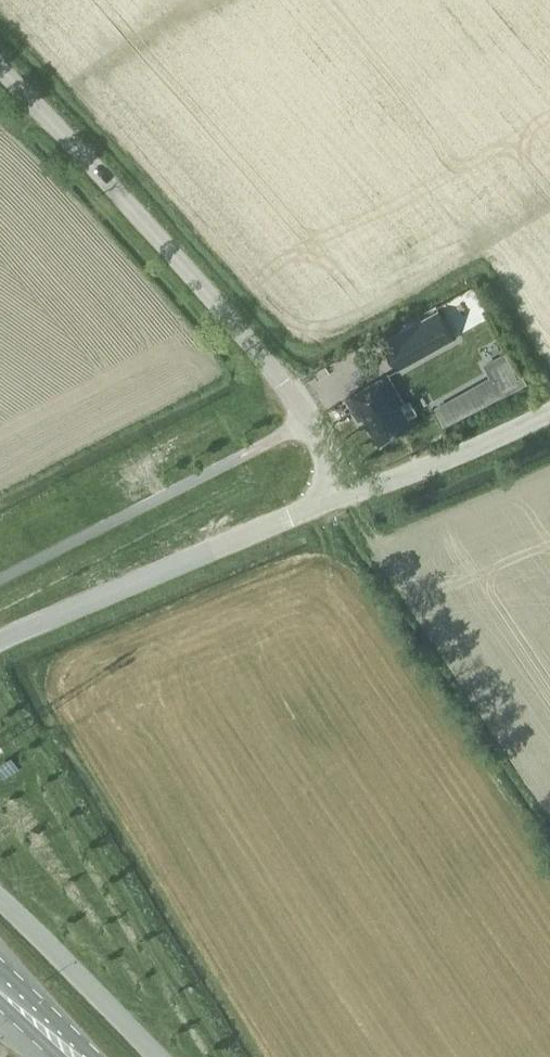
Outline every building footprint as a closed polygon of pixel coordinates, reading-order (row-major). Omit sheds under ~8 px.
[(455,338),(438,309),(382,340),(399,370),(455,338)] [(529,384),(525,376),(520,379),(506,353),(484,365),(491,377),(436,408),(446,426),(529,384)] [(380,443),(412,425),(400,404),(404,402),(388,374),(346,398),(360,420),(365,417),(380,443)]
